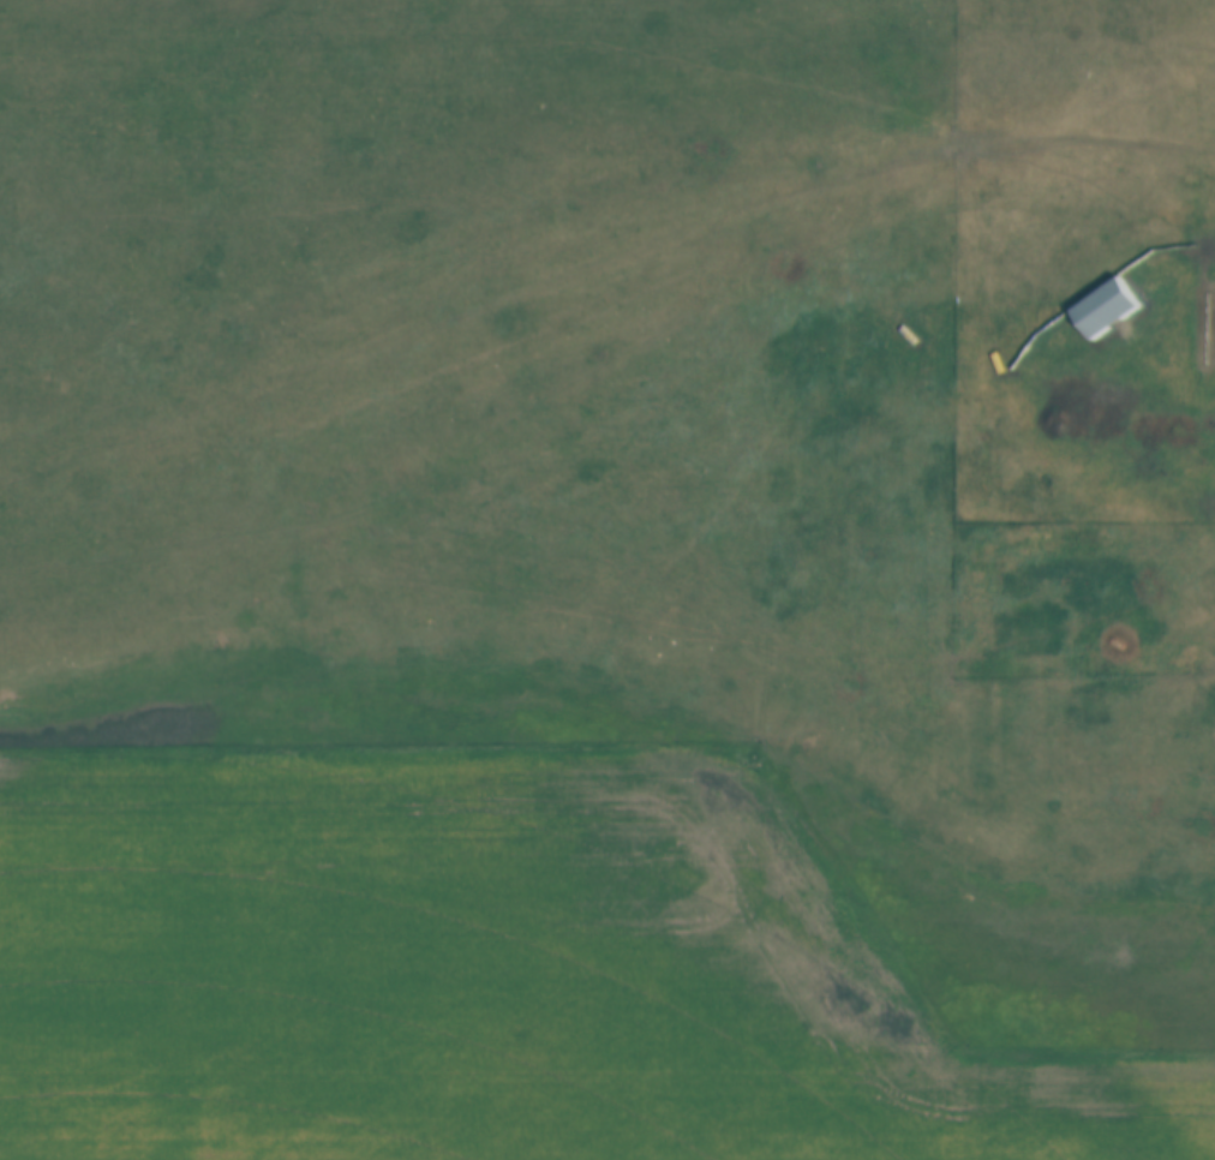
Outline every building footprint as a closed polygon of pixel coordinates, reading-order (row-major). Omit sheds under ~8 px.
[(1089,340),(1135,305),(1113,276),(1067,310),(1089,340)]
